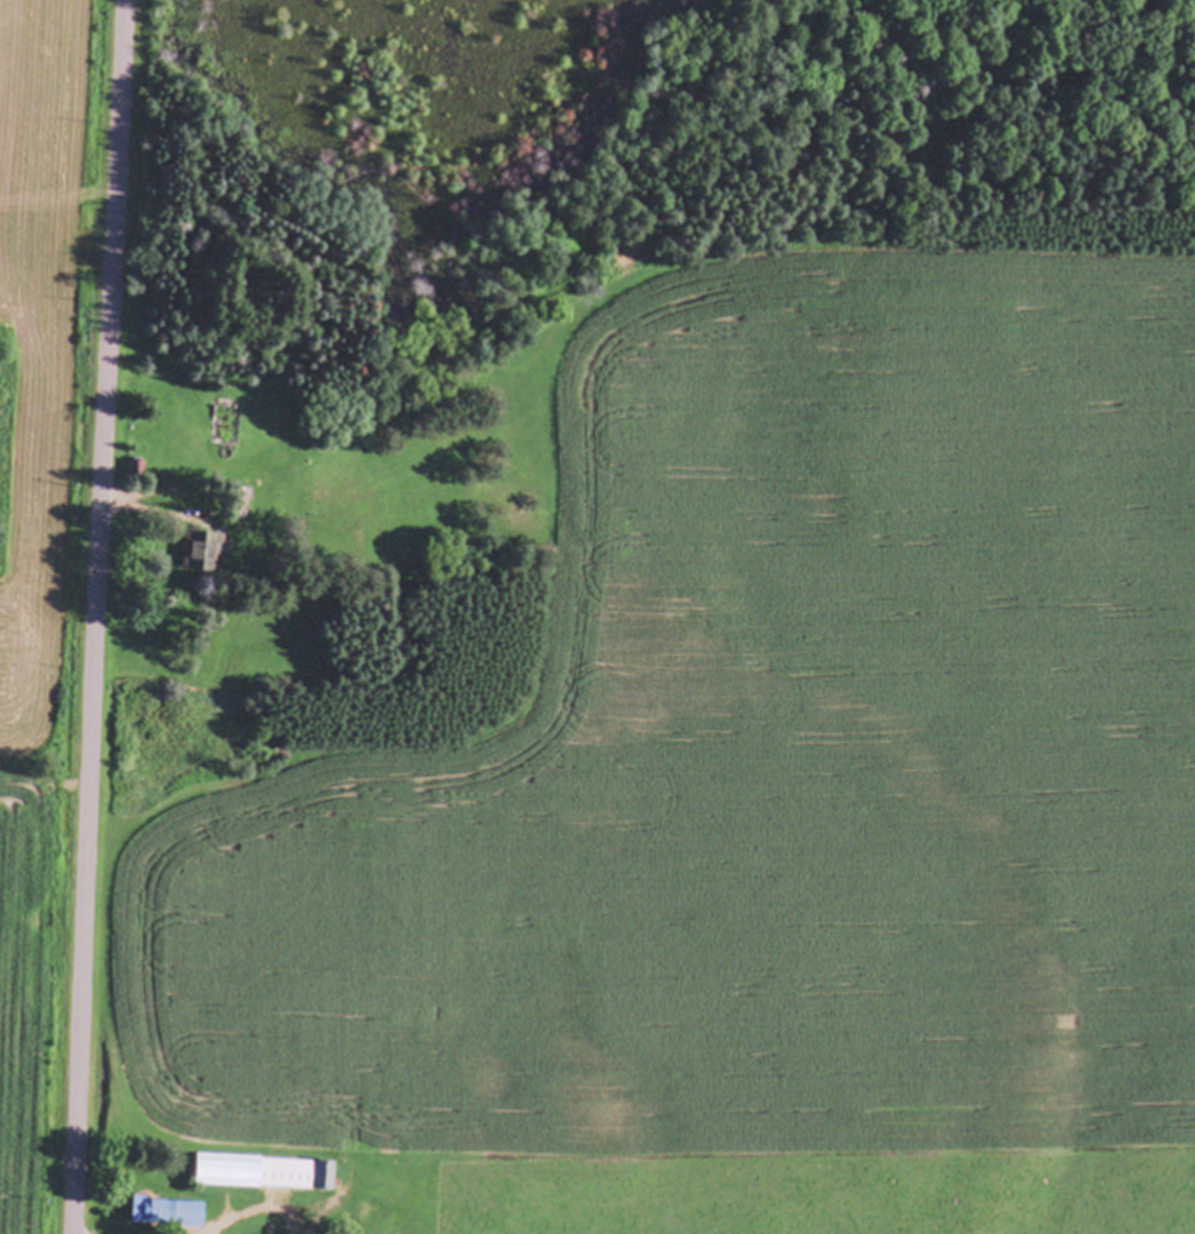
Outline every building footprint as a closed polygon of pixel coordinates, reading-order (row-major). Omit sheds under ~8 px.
[(150,424),(138,424),(138,447),(150,447),(150,424)] [(185,542),(183,568),(214,571),(215,551),(224,551),(225,535),(197,532),(196,543),(185,542)] [(330,1192),(331,1162),(188,1156),(187,1185),(330,1192)] [(201,1229),(203,1203),(129,1199),(128,1225),(201,1229)]
